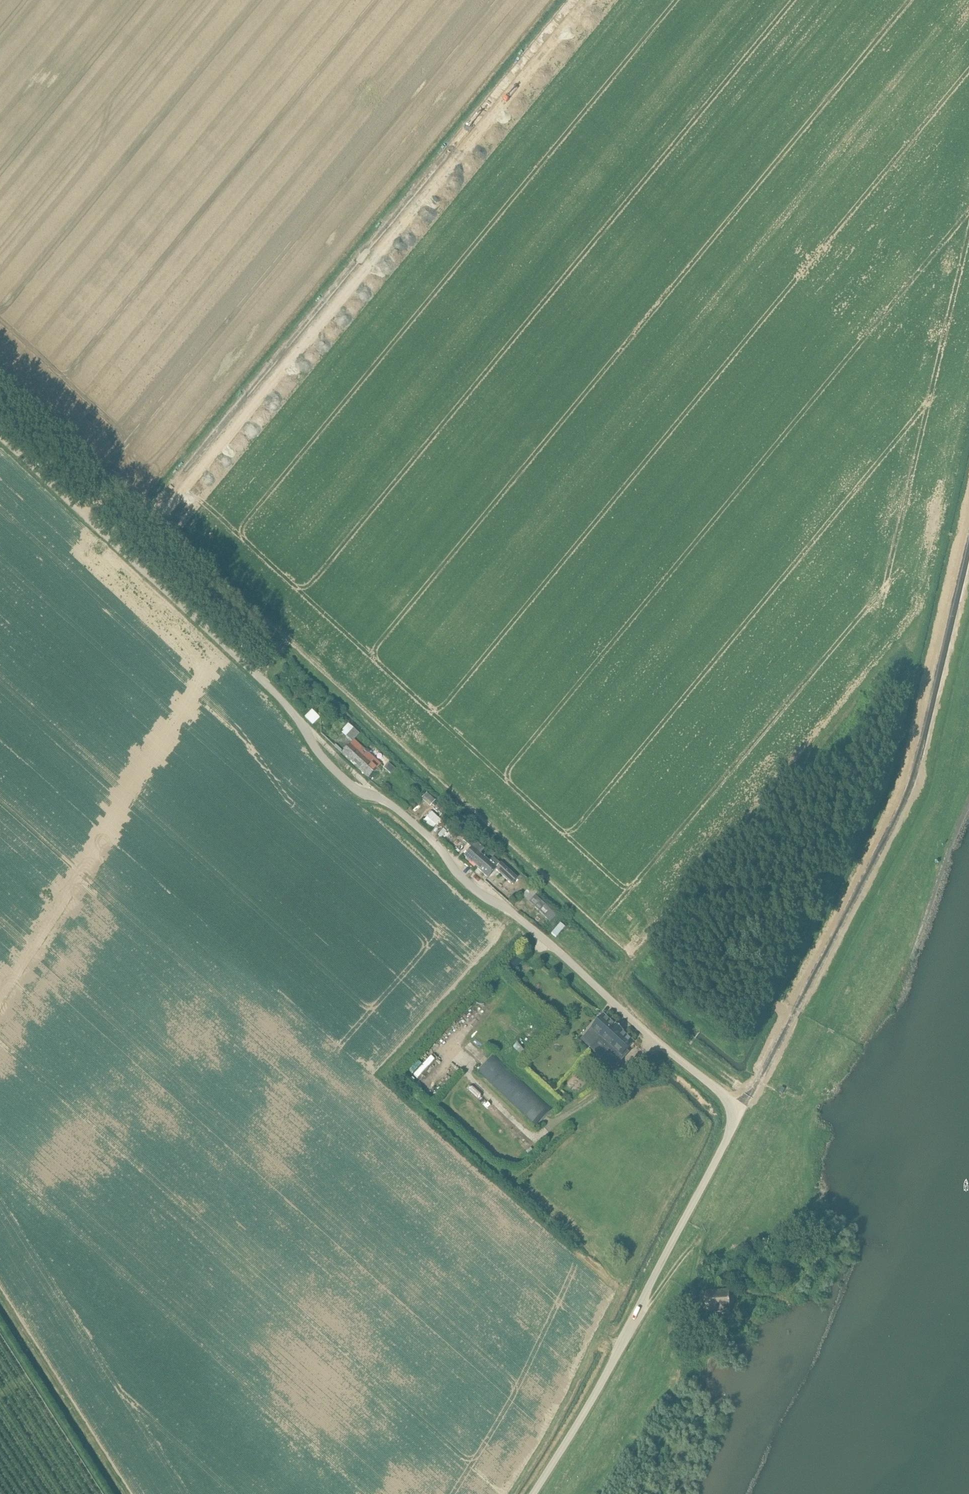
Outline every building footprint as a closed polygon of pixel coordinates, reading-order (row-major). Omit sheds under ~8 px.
[(353,729),(346,737),(352,743),(355,740),(359,734),(354,729),(353,729)] [(342,753),(356,766),(356,767),(368,778),(381,764),(371,756),(368,753),(370,752),(367,748),(365,750),(355,740),(352,743),(342,753)] [(388,763),(383,768),(384,769),(390,774),(395,769),(388,763)] [(427,793),(421,799),(430,807),(435,801),(427,793)] [(438,801),(433,807),(437,810),(442,805),(438,801)] [(442,806),(436,813),(438,815),(437,816),(440,819),(440,820),(445,824),(453,815),(448,810),(447,811),(442,806)] [(431,812),(422,821),(432,830),(440,820),(431,812)] [(464,856),(488,878),(496,870),(511,884),(520,873),(517,870),(516,871),(513,874),(493,857),(489,862),(480,854),(484,849),(477,842),(478,842),(471,835),(467,839),(474,845),(464,856)] [(545,917),(551,911),(534,896),(537,893),(531,887),(522,896),(545,917)] [(536,916),(532,921),(548,933),(551,928),(536,916)] [(523,959),(522,959),(516,953),(507,963),(514,969),(523,959)] [(615,1025),(605,1015),(589,1031),(618,1059),(634,1042),(623,1032),(624,1031),(616,1024),(615,1025)] [(562,1027),(557,1032),(560,1035),(565,1030),(562,1027)] [(549,1108),(491,1055),(475,1072),(533,1127),(549,1108)] [(730,1290),(705,1291),(706,1314),(706,1315),(707,1315),(731,1313),(730,1290)]
